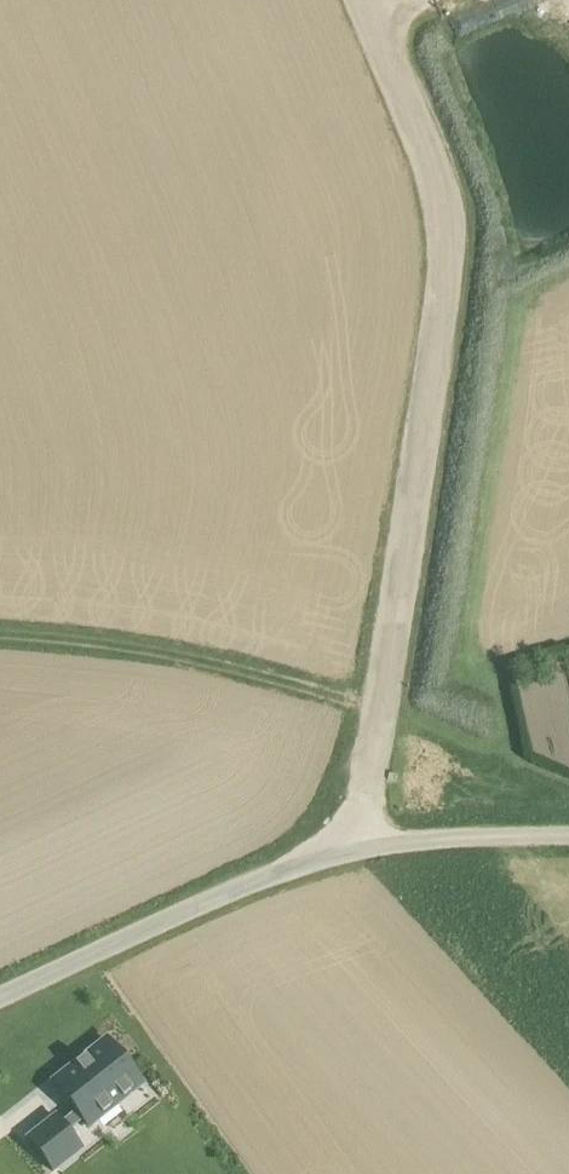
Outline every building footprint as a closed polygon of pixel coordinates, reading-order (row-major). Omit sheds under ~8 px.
[(525,11),(522,0),(484,0),(456,9),(462,30),(525,11)] [(56,1104),(107,1063),(74,1022),(23,1063),(48,1094),(31,1107),(26,1102),(0,1123),(22,1150),(48,1129),(34,1111),(51,1098),(56,1104)]
